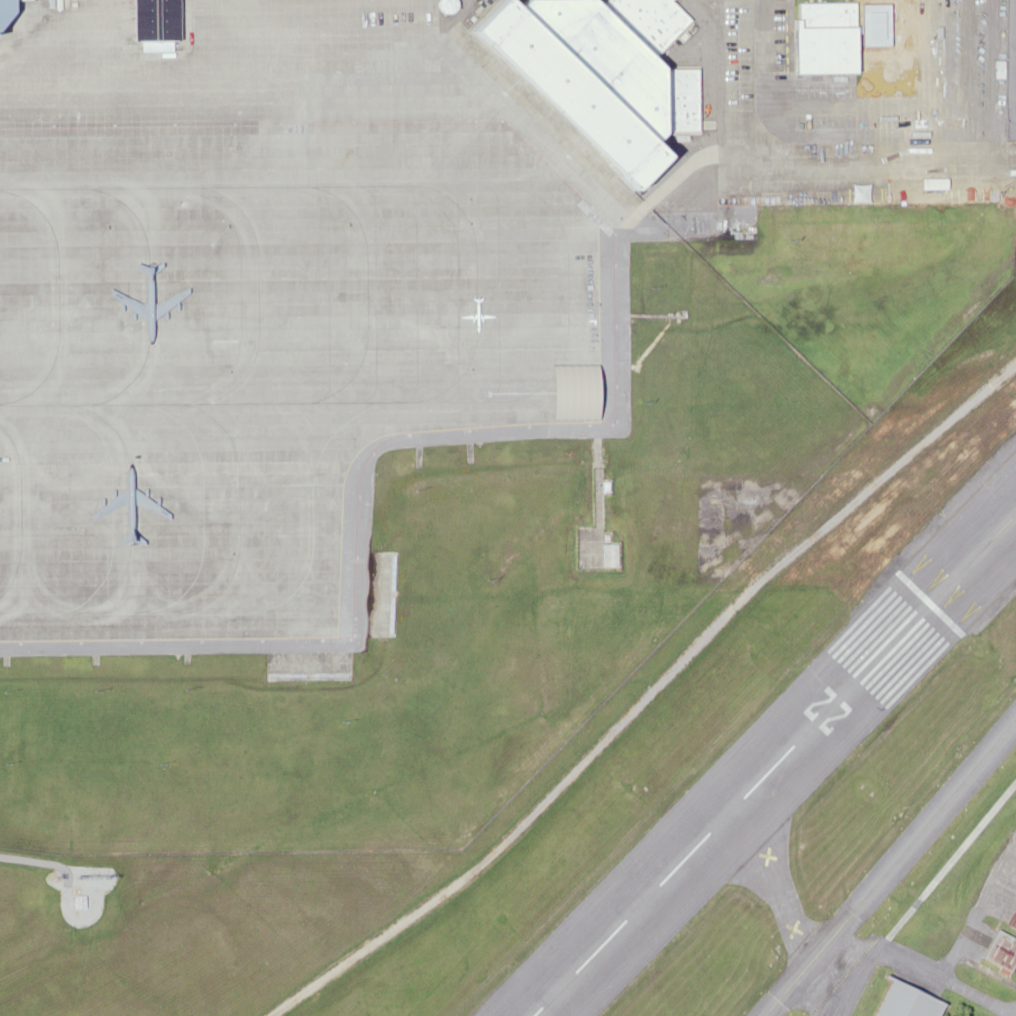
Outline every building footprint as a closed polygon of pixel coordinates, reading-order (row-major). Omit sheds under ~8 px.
[(8,11),(11,7),(11,2),(12,0),(0,0),(0,11),(8,11)] [(168,41),(172,37),(172,0),(126,0),(126,41),(168,41)] [(658,153),(658,146),(643,147),(643,130),(630,144),(560,80),(560,48),(564,44),(563,28),(555,21),(554,3),(551,0),(466,0),(435,34),(607,191),(624,190),(658,153)] [(855,72),(855,2),(786,2),(786,72),(855,72)] [(656,130),(690,130),(691,69),(657,68),(656,130)] [(942,188),(942,179),(917,179),(917,188),(942,188)] [(616,543),(602,543),(602,566),(616,566),(616,543)] [(998,927),(1015,936),(1015,892),(998,927)] [(72,906),(84,906),(84,895),(72,895),(72,906)] [(998,927),(982,958),(1009,973),(1015,960),(1015,936),(998,927)] [(944,1003),(890,977),(871,1015),(938,1015),(944,1003)]
